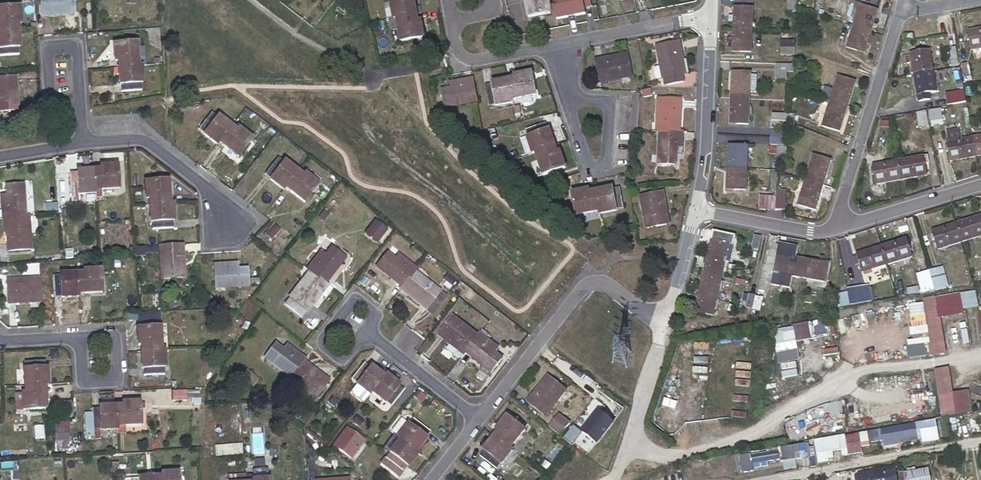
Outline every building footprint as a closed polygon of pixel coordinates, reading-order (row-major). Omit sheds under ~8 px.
[(41,17),(74,14),(73,0),(40,0),(41,17)] [(395,20),(398,19),(417,16),(422,15),(421,8),(416,9),(414,0),(393,0),(394,3),(392,4),(395,20)] [(528,19),(551,14),(548,0),(525,0),(528,19)] [(562,12),(571,9),(568,0),(559,0),(562,12)] [(861,4),(854,25),(871,30),(878,9),(861,4)] [(349,11),(342,5),(337,11),(345,17),(349,11)] [(735,21),(735,28),(753,29),(754,7),(735,6),(735,15),(735,21)] [(18,32),(18,31),(18,25),(20,25),(19,7),(0,8),(0,32),(18,32)] [(417,16),(398,19),(400,30),(403,42),(424,38),(422,22),(419,22),(417,16)] [(398,19),(395,20),(390,20),(392,32),(400,30),(398,19)] [(854,25),(847,45),(865,51),(871,30),(854,25)] [(735,28),(734,50),(752,51),(753,29),(735,28)] [(980,48),(980,28),(967,31),(970,50),(980,48)] [(0,32),(0,56),(20,55),(18,32),(0,32)] [(783,38),(782,46),(796,46),(796,38),(783,38)] [(657,46),(664,80),(683,76),(689,75),(686,60),(683,60),(679,42),(657,46)] [(118,62),(118,69),(138,66),(136,43),(114,45),(115,62),(118,62)] [(949,48),(952,66),(959,65),(956,47),(949,48)] [(910,54),(914,74),(933,71),(929,50),(910,54)] [(615,58),(597,61),(601,84),(633,78),(630,58),(616,60),(615,58)] [(138,66),(118,69),(119,85),(122,85),(122,92),(141,90),(141,83),(142,83),(141,66),(138,66)] [(733,71),(732,96),(751,97),(751,83),(751,73),(751,71),(733,71)] [(914,74),(918,96),(936,92),(933,71),(914,74)] [(515,81),(509,82),(513,101),(536,96),(531,74),(514,78),(515,81)] [(839,75),(831,99),(848,105),(856,81),(839,75)] [(0,80),(0,91),(0,94),(0,111),(18,110),(16,79),(0,80)] [(478,103),(473,80),(455,83),(456,89),(442,92),(446,108),(478,103)] [(497,107),(513,104),(513,101),(509,82),(493,85),(493,87),(487,88),(491,106),(497,105),(497,107)] [(945,94),(948,104),(965,101),(963,91),(945,94)] [(732,96),(731,122),(750,123),(751,97),(732,96)] [(657,99),(655,132),(660,132),(676,132),(677,119),(679,119),(680,101),(657,99)] [(831,99),(823,124),(840,130),(848,105),(831,99)] [(941,108),(929,110),(932,125),(944,123),(941,108)] [(926,110),(918,112),(921,127),(929,125),(926,110)] [(203,134),(217,144),(219,142),(231,126),(217,115),(217,117),(211,112),(198,128),(204,133),(203,134)] [(773,112),(773,119),(786,120),(787,112),(773,112)] [(231,126),(219,142),(237,157),(251,139),(238,128),(236,131),(231,126)] [(555,147),(550,132),(548,133),(545,126),(528,132),(530,138),(528,139),(534,154),(536,153),(555,147)] [(772,136),(785,137),(786,129),(779,128),(772,128),(772,136)] [(963,130),(949,133),(950,141),(965,139),(963,130)] [(676,132),(660,132),(659,155),(659,162),(659,165),(676,166),(677,151),(682,152),(683,133),(676,132)] [(772,144),(778,144),(785,144),(785,137),(772,136),(772,144)] [(951,160),(976,156),(973,137),(965,139),(950,141),(948,142),(951,160)] [(730,145),(730,167),(748,167),(749,146),(730,145)] [(557,153),(555,147),(536,153),(544,176),(565,170),(559,152),(557,153)] [(272,154),(260,170),(265,174),(277,158),(272,154)] [(814,154),(806,177),(823,183),(831,159),(814,154)] [(902,179),(928,174),(926,165),(925,156),(899,160),(902,179)] [(270,180),(283,190),(284,188),(297,171),(284,161),(283,162),(277,158),(265,174),(270,178),(270,180)] [(876,183),(902,179),(899,160),(872,165),(876,183)] [(100,170),(93,171),(94,190),(119,187),(117,165),(100,166),(100,170)] [(730,167),(729,188),(748,189),(748,167),(730,167)] [(94,190),(93,171),(76,172),(76,174),(69,174),(70,193),(71,202),(78,202),(77,195),(94,193),(94,190)] [(297,171),(284,188),(303,202),(318,184),(304,173),(303,175),(297,171)] [(71,202),(70,193),(69,174),(57,175),(58,194),(59,203),(71,202)] [(806,177),(798,203),(815,208),(823,183),(806,177)] [(150,198),(150,205),(169,204),(168,181),(145,182),(147,198),(150,198)] [(1,200),(2,220),(8,219),(25,218),(23,185),(5,186),(6,200),(1,200)] [(612,188),(596,191),(599,210),(600,213),(616,210),(616,208),(623,207),(619,189),(612,190),(612,188)] [(596,191),(589,192),(589,189),(572,193),(576,215),(599,210),(596,191)] [(664,193),(642,197),(647,229),(667,225),(665,212),(667,211),(664,193)] [(758,208),(768,208),(769,195),(769,193),(759,193),(758,208)] [(775,209),(783,209),(783,195),(776,195),(775,209)] [(173,220),(173,204),(169,204),(150,205),(151,221),(153,221),(153,228),(172,227),(172,220),(173,220)] [(325,221),(331,215),(326,211),(321,217),(325,221)] [(980,235),(980,215),(957,222),(963,241),(980,235)] [(25,218),(8,219),(8,232),(6,232),(7,251),(30,250),(29,218),(25,218)] [(386,230),(374,221),(364,233),(376,242),(386,230)] [(932,230),(938,248),(963,241),(957,222),(932,230)] [(272,240),(281,230),(273,223),(265,233),(272,240)] [(707,256),(725,260),(729,243),(731,233),(713,229),(711,239),(707,256)] [(751,248),(758,250),(761,235),(754,234),(751,248)] [(887,263),(913,255),(908,237),(882,245),(887,263)] [(781,242),(772,284),(789,288),(792,274),(800,276),(803,258),(796,257),(798,246),(781,242)] [(182,244),(159,246),(161,279),(182,279),(181,264),(183,264),(182,244)] [(862,271),(887,263),(882,245),(857,252),(862,271)] [(319,254),(306,269),(313,274),(324,282),(344,257),(331,247),(323,258),(319,254)] [(377,267),(402,287),(410,276),(415,271),(417,268),(403,256),(399,262),(388,253),(377,267)] [(707,256),(703,274),(721,278),(725,262),(725,260),(707,256)] [(800,276),(824,281),(828,263),(803,258),(800,276)] [(232,264),(213,265),(214,288),(247,286),(246,269),(232,270),(232,264)] [(938,266),(930,268),(936,287),(944,285),(938,266)] [(918,272),(923,291),(935,287),(930,268),(918,272)] [(85,273),(77,273),(78,293),(102,292),(101,270),(85,270),(85,273)] [(426,280),(415,271),(410,276),(422,285),(426,280)] [(452,286),(457,280),(447,272),(442,278),(452,286)] [(78,293),(77,273),(60,274),(60,276),(54,276),(54,296),(60,296),(61,297),(78,296),(78,293)] [(331,288),(324,282),(313,274),(304,285),(300,282),(289,296),(289,297),(283,304),(299,317),(305,309),(306,310),(319,293),(324,298),(331,288)] [(721,278),(703,274),(700,292),(718,296),(721,279),(721,278)] [(402,287),(400,289),(425,310),(439,292),(440,291),(426,280),(422,285),(410,276),(402,287)] [(40,302),(39,285),(27,286),(27,280),(7,281),(8,303),(40,302)] [(848,291),(851,303),(867,300),(863,284),(848,287),(848,291)] [(841,292),(844,305),(851,304),(851,303),(848,291),(841,292)] [(439,292),(425,310),(431,314),(445,297),(439,292)] [(714,314),(717,297),(718,296),(700,292),(696,310),(714,314)] [(746,306),(753,308),(756,294),(749,293),(747,300),(746,306)] [(753,308),(761,310),(764,296),(756,294),(753,308)] [(932,296),(920,298),(930,355),(943,353),(932,296)] [(139,316),(142,326),(157,322),(154,311),(139,316)] [(451,343),(465,354),(466,351),(475,340),(463,332),(467,327),(453,316),(439,334),(451,343)] [(826,324),(815,326),(816,339),(828,338),(826,324)] [(778,365),(800,361),(797,343),(812,340),(810,326),(773,332),(778,365)] [(136,335),(137,352),(140,352),(161,351),(160,334),(158,334),(157,327),(138,328),(139,334),(136,335)] [(475,340),(466,351),(483,364),(480,368),(488,375),(503,357),(492,350),(496,345),(484,336),(487,332),(483,329),(475,340)] [(465,354),(451,343),(446,350),(453,355),(453,356),(457,359),(460,359),(465,354)] [(301,364),(304,359),(286,345),(282,350),(275,344),(264,357),(290,377),(301,364)] [(925,345),(907,347),(909,360),(927,357),(925,345)] [(163,351),(161,351),(140,352),(141,370),(143,370),(143,375),(163,375),(162,369),(164,369),(163,351)] [(23,369),(24,385),(44,385),(47,384),(47,368),(45,368),(44,361),(24,362),(24,369),(23,369)] [(369,395),(371,392),(383,376),(370,366),(369,367),(364,363),(351,379),(356,383),(355,384),(363,390),(369,395)] [(311,372),(301,364),(290,377),(288,379),(314,399),(328,382),(313,370),(311,372)] [(257,380),(245,370),(238,377),(251,388),(257,380)] [(399,385),(385,374),(383,376),(371,392),(385,403),(386,402),(390,405),(402,390),(398,386),(399,385)] [(566,390),(551,378),(543,387),(541,386),(528,402),(545,416),(566,390)] [(44,385),(24,385),(24,393),(22,393),(22,409),(45,408),(44,385)] [(354,404),(358,408),(369,395),(363,390),(354,401),(354,404)] [(172,391),(172,402),(199,402),(199,391),(172,391)] [(426,394),(420,401),(425,405),(431,398),(426,394)] [(968,394),(953,396),(957,416),(972,413),(968,394)] [(124,405),(115,405),(117,425),(142,423),(140,401),(123,402),(124,405)] [(117,425),(115,405),(99,407),(99,409),(92,409),(92,413),(94,428),(101,428),(101,429),(117,428),(117,425)] [(614,423),(598,410),(581,432),(597,444),(614,423)] [(82,414),(84,429),(94,428),(92,413),(82,414)] [(562,438),(572,425),(560,416),(550,429),(562,438)] [(500,432),(496,437),(512,449),(526,430),(509,417),(498,430),(500,432)] [(409,424),(398,438),(400,440),(416,452),(427,438),(425,437),(429,432),(414,420),(410,425),(409,424)] [(69,424),(56,424),(55,449),(68,450),(69,424)] [(347,424),(333,441),(352,456),(366,438),(347,424)] [(939,424),(910,429),(911,437),(940,432),(939,424)] [(910,429),(884,433),(885,441),(911,437),(910,429)] [(866,433),(861,434),(864,450),(869,450),(866,433)] [(847,435),(841,436),(841,440),(843,451),(855,449),(852,434),(847,435)] [(496,437),(486,450),(487,451),(483,457),(498,469),(502,463),(503,464),(514,451),(512,449),(496,437)] [(418,454),(416,452),(400,440),(389,454),(391,455),(387,460),(386,459),(381,465),(398,479),(403,472),(402,471),(406,466),(407,467),(418,454)] [(817,444),(819,455),(843,451),(841,440),(817,444)] [(225,446),(225,456),(242,456),(242,446),(225,446)] [(743,458),(745,468),(754,467),(754,464),(763,462),(764,467),(769,466),(768,461),(787,458),(785,447),(774,450),(774,452),(743,458)] [(130,465),(110,466),(111,476),(130,475),(130,465)] [(896,469),(873,472),(873,473),(859,475),(859,476),(856,477),(856,479),(897,479),(896,469)] [(906,479),(932,479),(930,472),(906,476),(906,479)]
